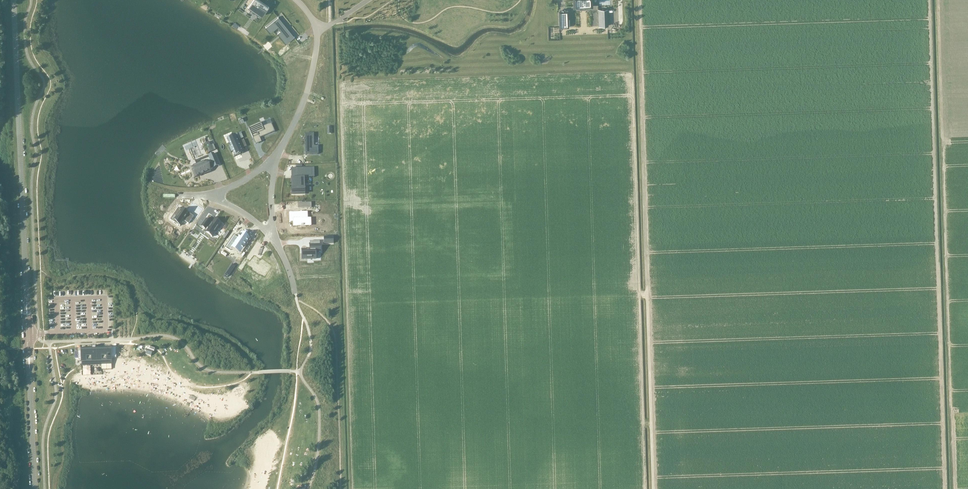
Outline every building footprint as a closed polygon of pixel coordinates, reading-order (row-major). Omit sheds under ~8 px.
[(244,9),(249,13),(251,9),(262,16),(269,6),(260,0),(247,0),(245,3),(248,4),(244,9)] [(559,11),(560,28),(568,27),(568,11),(565,11),(565,10),(562,10),(562,11),(559,11)] [(266,27),(265,27),(266,28),(270,32),(278,27),(281,31),(280,32),(284,37),(282,39),(286,43),(294,37),(294,38),(294,37),(294,36),(294,37),(290,32),(288,31),(289,31),(278,18),(279,18),(278,17),(277,17),(278,18),(266,27)] [(261,123),(249,128),(253,138),(258,136),(259,138),(275,132),(271,123),(263,127),(261,123)] [(306,147),(305,147),(305,155),(318,154),(318,146),(314,147),(314,134),(313,134),(306,134),(306,147)] [(232,151),(235,157),(235,156),(241,153),(240,152),(242,151),(235,135),(235,136),(231,137),(233,141),(229,143),(230,144),(229,144),(231,148),(230,148),(230,147),(229,148),(231,152),(232,152),(231,152),(232,151)] [(197,165),(191,168),(195,177),(192,178),(192,179),(201,175),(201,176),(202,176),(201,175),(203,174),(203,175),(204,175),(203,174),(210,171),(207,165),(217,161),(214,153),(213,153),(214,154),(211,155),(212,157),(200,161),(200,162),(196,164),(197,165)] [(293,189),(291,189),(291,190),(292,190),(292,194),(304,194),(304,190),(305,190),(305,188),(304,188),(304,179),(300,179),(296,179),(292,179),(293,189)] [(179,208),(178,208),(174,215),(177,217),(174,222),(180,226),(185,219),(189,222),(188,224),(193,216),(193,217),(186,212),(186,211),(185,212),(182,210),(179,208)] [(290,221),(289,221),(289,223),(293,222),(293,227),(301,226),(301,227),(303,227),(303,226),(307,226),(307,219),(308,219),(307,217),(307,213),(289,213),(290,221)] [(206,233),(212,237),(218,228),(221,223),(215,219),(212,224),(206,220),(206,219),(202,224),(202,225),(203,224),(208,228),(206,233)] [(239,253),(249,238),(241,233),(238,238),(234,235),(225,248),(230,251),(232,248),(239,253)] [(315,252),(320,252),(320,245),(310,245),(310,250),(302,250),(302,259),(316,259),(315,252)] [(254,258),(249,265),(254,268),(253,269),(258,273),(259,272),(263,275),(269,266),(262,261),(261,262),(254,258)] [(235,267),(232,265),(225,275),(228,277),(235,267)] [(116,357),(116,347),(117,347),(96,347),(95,347),(95,348),(92,348),(92,347),(92,348),(80,348),(81,348),(81,351),(78,351),(78,359),(81,359),(81,365),(107,364),(106,358),(116,357)]
